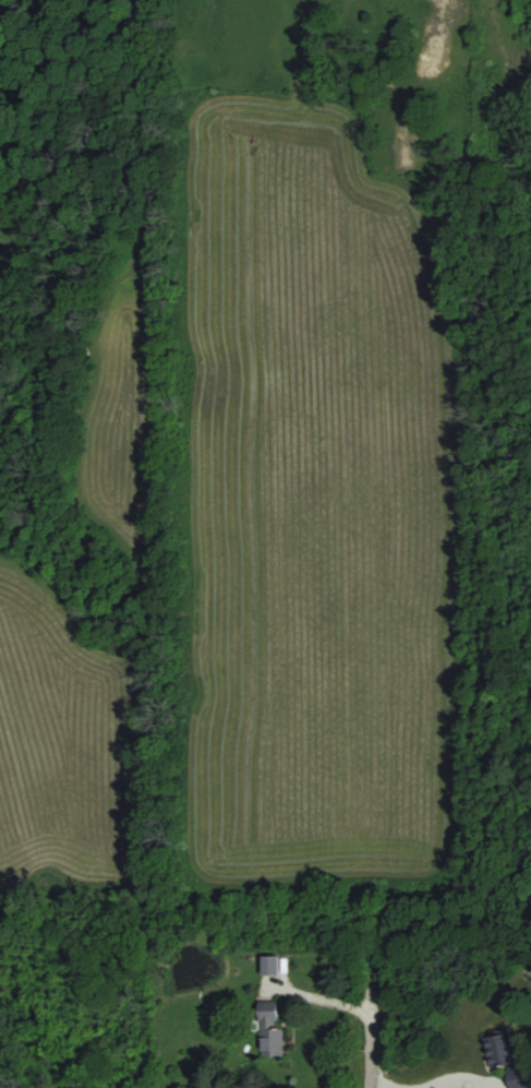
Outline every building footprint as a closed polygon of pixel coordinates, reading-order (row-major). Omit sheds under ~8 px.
[(281,1057),(280,1009),(260,1009),(261,1057),(281,1057)] [(506,1066),(509,1087),(523,1087),(515,1034),(486,1038),(490,1068),(506,1066)]
